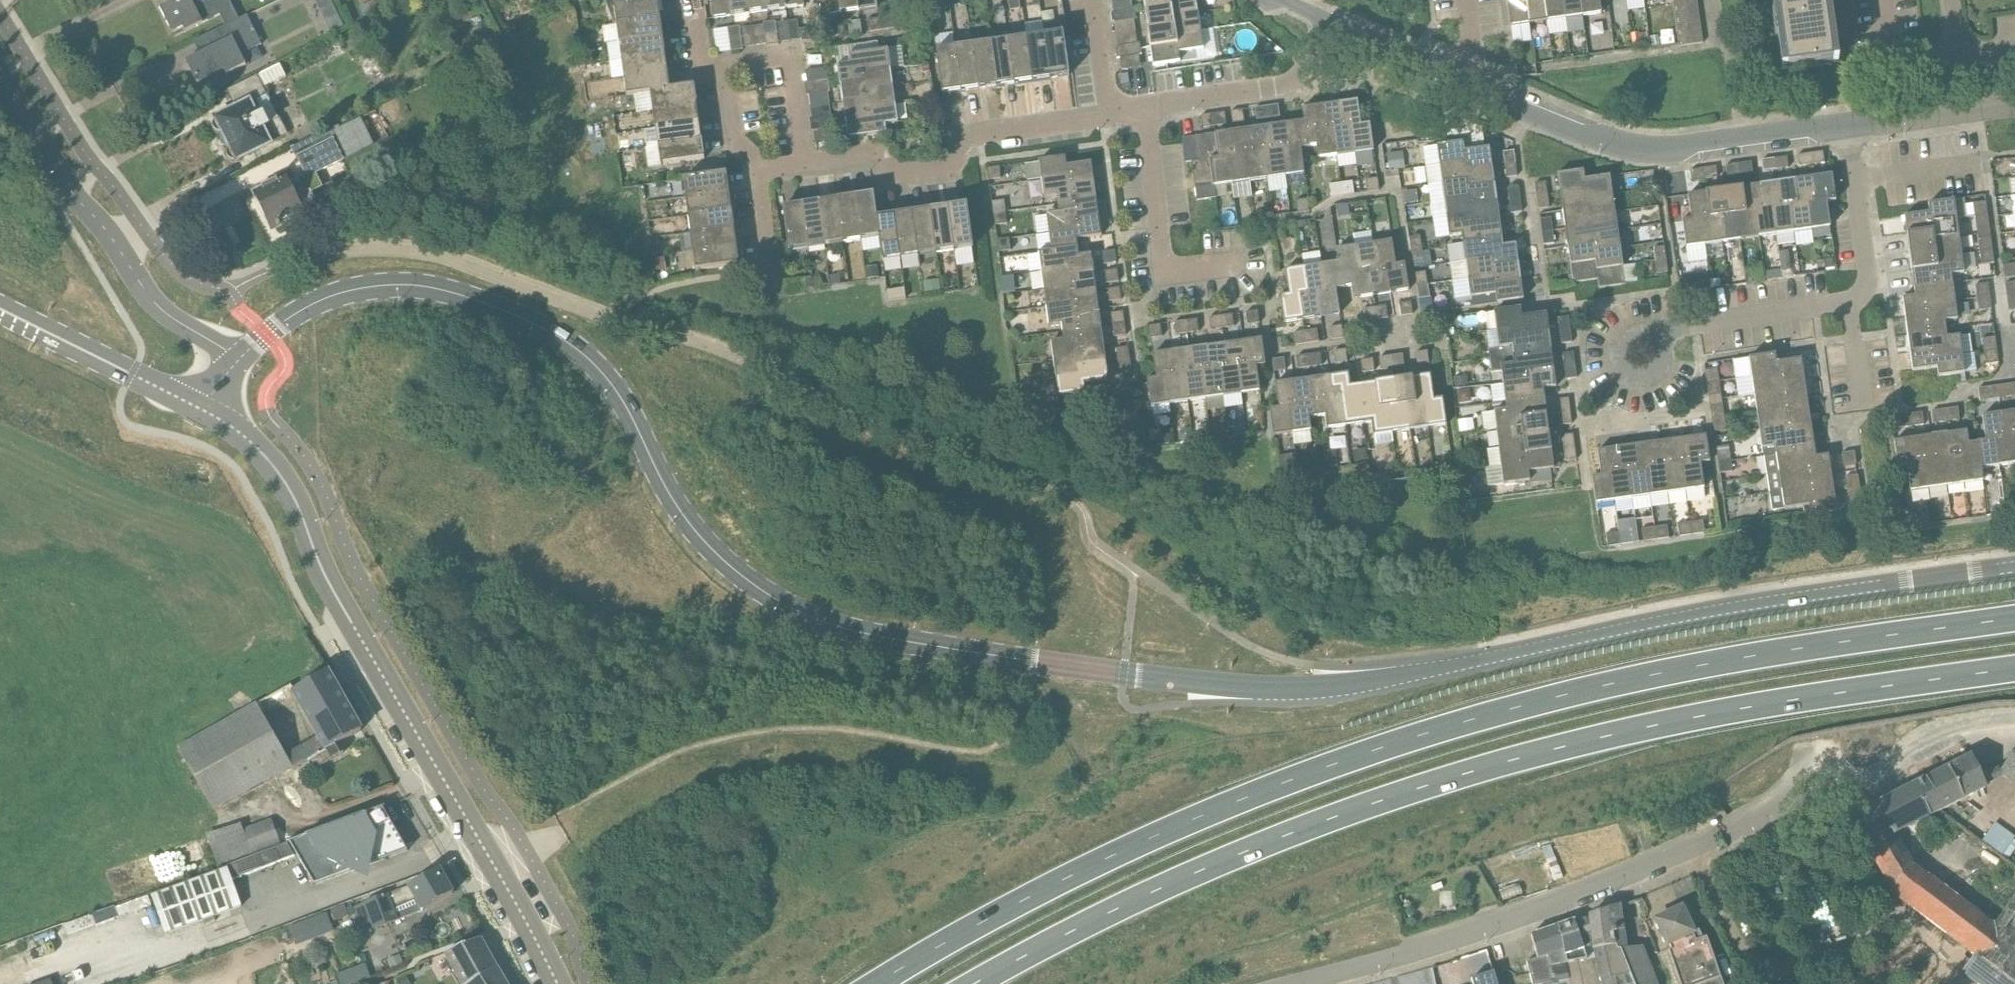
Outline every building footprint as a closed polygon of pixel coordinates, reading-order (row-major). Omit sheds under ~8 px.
[(226,25),(226,26),(239,19),(230,0),(208,0),(195,6),(192,0),(179,0),(160,9),(172,34),(184,29),(185,32),(221,15),(226,25)] [(333,5),(331,0),(315,0),(320,11),(333,5)] [(661,19),(658,0),(654,0),(614,6),(617,25),(661,19)] [(732,16),(730,0),(711,0),(713,19),(732,16)] [(750,14),(748,0),(730,0),(732,16),(750,14)] [(768,11),(766,0),(748,0),(750,14),(768,11)] [(785,9),(784,0),(766,0),(768,11),(785,9)] [(785,9),(804,6),(804,0),(784,0),(785,9)] [(822,17),(841,14),(838,0),(820,0),(822,17)] [(858,12),(856,0),(838,0),(841,14),(858,12)] [(858,12),(878,9),(876,0),(856,0),(858,12)] [(1145,13),(1171,9),(1169,0),(1143,0),(1145,13)] [(1198,14),(1196,0),(1169,0),(1171,9),(1145,13),(1148,29),(1173,26),(1172,18),(1198,14)] [(1528,24),(1525,0),(1507,0),(1510,26),(1528,24)] [(1546,21),(1543,0),(1525,0),(1528,24),(1546,21)] [(1564,19),(1562,0),(1543,0),(1546,21),(1564,19)] [(1582,16),(1580,0),(1562,0),(1564,19),(1582,16)] [(1606,0),(1580,0),(1582,16),(1602,13),(1600,1),(1606,0)] [(1698,7),(1697,0),(1673,0),(1674,11),(1698,7)] [(1832,64),(1823,0),(1778,0),(1788,70),(1832,64)] [(1122,9),(1123,21),(1136,19),(1135,7),(1122,9)] [(1676,23),(1700,19),(1698,7),(1674,11),(1676,23)] [(1111,23),(1123,21),(1122,9),(1113,11),(1110,14),(1111,23)] [(1148,29),(1151,48),(1176,45),(1175,35),(1201,32),(1198,14),(1172,18),(1173,26),(1148,29)] [(200,82),(198,78),(223,65),(228,75),(247,65),(242,55),(262,44),(248,16),(239,19),(226,26),(208,35),(214,47),(186,61),(186,62),(188,62),(199,83),(200,82)] [(879,18),(881,30),(894,29),(892,16),(879,18)] [(869,32),(881,30),(879,18),(867,20),(869,32)] [(620,43),(663,37),(661,19),(617,25),(620,43)] [(1678,35),(1701,31),(1700,19),(1676,23),(1678,35)] [(765,35),(777,33),(776,21),(763,23),(765,35)] [(862,33),(860,21),(848,23),(850,35),(862,33)] [(832,37),(844,36),(842,23),(830,25),(832,37)] [(1594,32),(1593,23),(1553,25),(1554,33),(1594,32)] [(729,40),(741,38),(740,26),(727,28),(729,40)] [(802,41),(814,40),(812,28),(800,29),(802,41)] [(1211,30),(1212,59),(1222,59),(1221,29),(1211,30)] [(1701,31),(1678,35),(1680,47),(1703,43),(1701,31)] [(1044,35),(1050,79),(1069,76),(1063,32),(1044,35)] [(1176,45),(1151,48),(1153,66),(1180,62),(1179,53),(1204,49),(1201,32),(1175,35),(1176,45)] [(501,42),(495,33),(482,40),(487,49),(501,42)] [(777,33),(765,35),(767,46),(779,45),(777,33)] [(1032,81),(1050,79),(1044,35),(1026,37),(1032,81)] [(1659,35),(1651,36),(1653,46),(1661,45),(1659,35)] [(622,60),(665,54),(663,37),(620,43),(622,60)] [(1014,84),(1032,81),(1026,37),(1008,40),(1014,84)] [(741,38),(729,40),(731,52),(743,50),(741,38)] [(997,86),(1014,84),(1008,40),(990,42),(997,86)] [(978,89),(997,86),(990,42),(972,45),(978,89)] [(1127,45),(1128,57),(1142,55),(1140,43),(1127,45)] [(1273,51),(1271,43),(1264,44),(1265,53),(1273,51)] [(960,91),(978,89),(972,45),(954,47),(960,91)] [(1117,58),(1128,57),(1127,45),(1118,46),(1115,50),(1117,58)] [(942,94),(960,91),(954,47),(936,50),(942,94)] [(865,72),(891,69),(888,50),(849,55),(850,64),(837,66),(840,85),(867,82),(865,72)] [(625,78),(668,72),(665,54),(622,60),(625,78)] [(930,73),(929,63),(921,64),(922,74),(930,73)] [(237,160),(255,151),(289,134),(281,118),(279,119),(264,89),(287,77),(281,65),(227,91),(236,109),(217,119),(215,120),(214,120),(214,122),(213,123),(213,124),(213,126),(213,127),(214,128),(214,129),(215,130),(216,131),(218,132),(219,132),(220,132),(222,132),(223,131),(231,147),(230,148),(229,149),(228,150),(227,151),(227,153),(227,154),(227,155),(228,157),(228,158),(229,159),(231,160),(232,160),(233,161),(234,161),(236,161),(237,160)] [(867,90),(893,86),(891,69),(865,72),(867,82),(840,85),(843,104),(869,100),(867,90)] [(625,78),(627,96),(651,93),(651,92),(670,89),(668,72),(625,78)] [(1129,84),(1128,74),(1119,75),(1120,85),(1129,84)] [(817,81),(819,94),(830,92),(828,80),(817,81)] [(806,95),(819,94),(817,81),(805,83),(806,95)] [(651,93),(654,110),(697,104),(694,86),(670,89),(651,92),(651,93)] [(843,104),(845,121),(871,119),(869,107),(896,104),(893,86),(867,90),(869,100),(843,104)] [(1047,110),(1077,106),(1074,90),(1045,94),(1047,110)] [(1351,127),(1355,153),(1374,151),(1370,124),(1361,125),(1358,100),(1338,103),(1342,129),(1351,127)] [(1337,156),(1355,153),(1351,127),(1342,129),(1338,103),(1321,106),(1325,131),(1333,130),(1337,156)] [(656,128),(699,123),(697,104),(654,110),(656,128)] [(871,119),(845,121),(848,139),(887,134),(886,125),(898,123),(896,104),(869,107),(871,119)] [(1267,106),(1268,119),(1280,117),(1278,105),(1267,106)] [(1257,120),(1268,119),(1267,106),(1255,108),(1257,120)] [(1319,158),(1337,156),(1333,130),(1325,131),(1321,106),(1302,108),(1304,121),(1308,147),(1310,147),(1309,146),(1318,145),(1319,158)] [(1245,122),(1243,110),(1231,111),(1233,124),(1245,122)] [(1213,114),(1215,126),(1226,125),(1225,112),(1213,114)] [(1203,128),(1215,126),(1213,114),(1201,116),(1203,128)] [(822,117),(823,129),(835,128),(833,115),(822,117)] [(811,131),(823,129),(822,117),(810,119),(811,131)] [(1301,148),(1308,147),(1304,121),(1287,124),(1290,150),(1281,151),(1285,176),(1304,174),(1301,148)] [(659,146),(702,140),(699,123),(656,128),(659,146)] [(1267,179),(1285,176),(1281,151),(1290,150),(1287,124),(1269,126),(1272,152),(1263,153),(1267,179)] [(1249,181),(1267,179),(1263,153),(1272,152),(1269,126),(1252,128),(1256,155),(1245,155),(1249,181)] [(1232,184),(1249,181),(1245,155),(1256,155),(1252,128),(1234,131),(1237,157),(1229,158),(1232,184)] [(290,183),(287,177),(264,188),(266,191),(255,197),(271,229),(286,222),(289,227),(320,212),(311,192),(321,187),(315,174),(343,160),(335,144),(328,130),(292,148),(298,160),(298,159),(306,176),(290,183)] [(1214,186),(1232,184),(1229,158),(1237,157),(1234,131),(1216,133),(1220,159),(1211,161),(1214,186)] [(1214,186),(1211,161),(1220,159),(1216,133),(1197,136),(1200,161),(1191,162),(1195,189),(1196,189),(1198,200),(1216,198),(1214,186)] [(659,146),(661,165),(704,159),(702,140),(659,146)] [(1467,171),(1492,167),(1490,148),(1465,151),(1463,142),(1437,146),(1439,165),(1465,162),(1467,171)] [(1404,169),(1402,151),(1387,154),(1390,171),(1404,169)] [(1505,165),(1516,164),(1514,151),(1503,152),(1505,165)] [(634,171),(632,152),(621,153),(622,172),(634,171)] [(1810,154),(1812,165),(1825,163),(1823,152),(1810,154)] [(1799,166),(1812,165),(1810,154),(1797,155),(1799,166)] [(1068,186),(1094,182),(1091,162),(1067,166),(1065,157),(1039,161),(1041,180),(1066,176),(1068,186)] [(1774,159),(1776,170),(1789,168),(1787,157),(1774,159)] [(1763,171),(1776,170),(1774,159),(1762,160),(1763,171)] [(1470,188),(1495,185),(1492,167),(1467,171),(1465,162),(1439,165),(1442,183),(1468,179),(1470,188)] [(1739,163),(1740,175),(1753,173),(1752,162),(1739,163)] [(1727,176),(1740,175),(1739,163),(1726,165),(1727,176)] [(1516,164),(1505,165),(1506,178),(1517,176),(1516,164)] [(1001,177),(1000,166),(988,167),(990,179),(1001,177)] [(1703,169),(1705,180),(1717,178),(1716,167),(1703,169)] [(1692,181),(1705,180),(1703,169),(1690,170),(1692,181)] [(1587,198),(1613,194),(1610,176),(1585,179),(1584,171),(1557,174),(1560,193),(1586,190),(1587,198)] [(685,198),(729,192),(727,173),(683,180),(685,198)] [(1808,205),(1812,230),(1830,227),(1827,203),(1836,201),(1832,175),(1813,177),(1817,204),(1808,205)] [(1059,204),(1096,199),(1094,182),(1068,186),(1066,176),(1041,180),(1044,198),(1058,197),(1059,204)] [(1794,232),(1812,230),(1808,205),(1817,204),(1813,177),(1796,180),(1800,206),(1790,207),(1794,232)] [(1379,190),(1378,178),(1366,180),(1367,192),(1379,190)] [(1472,207),(1497,203),(1495,185),(1470,188),(1468,179),(1442,183),(1444,201),(1471,197),(1472,207)] [(1776,235),(1794,232),(1790,207),(1800,206),(1796,180),(1779,182),(1782,208),(1773,209),(1776,235)] [(1341,183),(1343,195),(1354,193),(1353,182),(1341,183)] [(1536,197),(1547,195),(1546,182),(1534,184),(1536,197)] [(1759,237),(1776,235),(1773,209),(1782,208),(1779,182),(1760,185),(1764,211),(1755,212),(1759,237)] [(1332,196),(1343,195),(1341,183),(1330,185),(1332,196)] [(1741,240),(1759,237),(1755,212),(1764,211),(1760,185),(1743,187),(1746,213),(1737,214),(1741,240)] [(1509,201),(1520,199),(1519,186),(1508,188),(1509,201)] [(1723,242),(1741,240),(1737,214),(1746,213),(1743,187),(1725,190),(1729,215),(1720,216),(1723,242)] [(1419,203),(1417,190),(1403,192),(1405,205),(1419,203)] [(1615,213),(1613,194),(1587,198),(1586,190),(1560,193),(1562,210),(1588,207),(1590,216),(1615,213)] [(1705,245),(1723,242),(1720,216),(1729,215),(1725,190),(1707,192),(1711,218),(1702,219),(1705,245)] [(688,216),(732,210),(729,192),(685,198),(688,216)] [(1686,248),(1705,245),(1702,219),(1711,218),(1707,192),(1688,195),(1691,220),(1682,221),(1686,248)] [(861,241),(879,238),(880,238),(877,217),(874,194),(855,196),(861,241)] [(1547,195),(1536,197),(1538,209),(1549,208),(1547,195)] [(844,243),(861,241),(855,196),(838,199),(844,243)] [(1474,224),(1500,221),(1497,203),(1472,207),(1471,197),(1444,201),(1447,219),(1473,215),(1474,224)] [(826,246),(844,243),(838,199),(820,202),(826,246)] [(995,212),(1006,211),(1005,199),(993,200),(995,212)] [(1073,220),(1099,217),(1096,199),(1059,204),(1060,212),(1047,214),(1050,233),(1074,229),(1073,220)] [(1298,212),(1299,212),(1309,211),(1308,199),(1297,200),(1298,212)] [(1520,199),(1509,201),(1511,213),(1522,212),(1520,199)] [(1904,216),(1907,235),(1932,231),(1931,222),(1957,219),(1954,200),(1928,204),(1929,213),(1919,214),(1904,216)] [(808,248),(826,246),(820,202),(802,204),(808,248)] [(1975,217),(1988,215),(1986,202),(1973,204),(1975,217)] [(789,251),(808,248),(802,204),(783,207),(789,251)] [(954,250),(973,247),(967,204),(948,207),(954,250)] [(1415,215),(1413,206),(1405,207),(1406,216),(1415,215)] [(936,253),(954,250),(948,207),(930,210),(936,253)] [(1618,231),(1615,213),(1590,216),(1588,207),(1562,210),(1565,229),(1591,225),(1592,234),(1618,231)] [(690,234),(734,228),(732,210),(688,216),(690,234)] [(918,255),(936,253),(930,210),(913,212),(918,255)] [(1006,211),(995,212),(996,224),(1008,223),(1006,211)] [(901,258),(918,255),(913,212),(895,215),(901,258)] [(883,260),(901,258),(895,215),(877,217),(880,238),(879,238),(883,260)] [(1463,244),(1502,238),(1500,221),(1474,224),(1473,215),(1447,219),(1449,236),(1462,234),(1463,244)] [(1988,215),(1975,217),(1977,229),(1989,228),(1988,215)] [(1050,233),(1052,251),(1078,248),(1077,239),(1102,236),(1099,217),(1073,220),(1074,229),(1050,233)] [(1542,232),(1553,231),(1551,218),(1540,219),(1542,232)] [(1907,235),(1909,253),(1935,249),(1934,240),(1959,237),(1957,219),(1931,222),(1932,231),(1907,235)] [(1620,248),(1618,231),(1592,234),(1591,225),(1565,229),(1568,247),(1594,243),(1595,252),(1620,248)] [(693,251),(737,245),(734,228),(690,234),(693,251)] [(1553,231),(1542,232),(1543,245),(1554,244),(1553,231)] [(1412,250),(1423,249),(1421,236),(1410,238),(1412,250)] [(1912,271),(1937,267),(1936,258),(1962,255),(1959,237),(1934,240),(1935,249),(1909,253),(1912,271)] [(658,238),(650,239),(652,253),(660,252),(658,238)] [(1492,267),(1518,263),(1516,244),(1503,246),(1502,238),(1463,244),(1466,261),(1491,258),(1492,267)] [(1980,252),(1992,250),(1991,238),(1978,239),(1980,252)] [(998,240),(999,251),(1011,250),(1010,239),(998,240)] [(1386,268),(1390,293),(1409,290),(1405,263),(1396,265),(1392,241),(1373,244),(1376,270),(1386,268)] [(1623,266),(1620,248),(1595,252),(1594,243),(1568,247),(1570,264),(1596,260),(1597,270),(1623,266)] [(1372,296),(1390,293),(1386,268),(1376,270),(1373,244),(1355,247),(1359,272),(1368,270),(1372,296)] [(737,245),(693,251),(696,271),(740,264),(737,245)] [(1354,299),(1372,296),(1368,270),(1359,272),(1355,247),(1339,249),(1340,261),(1345,288),(1352,287),(1354,299)] [(1656,261),(1666,260),(1664,247),(1654,248),(1656,261)] [(1067,267),(1068,277),(1094,273),(1091,254),(1079,256),(1078,248),(1052,251),(1039,252),(1042,271),(1067,267)] [(1423,249),(1412,250),(1414,263),(1425,261),(1423,249)] [(1992,250),(1980,252),(1981,265),(1994,263),(1992,250)] [(1104,264),(1116,263),(1115,251),(1102,252),(1104,264)] [(1782,269),(1792,269),(1789,251),(1780,252),(1782,269)] [(1912,271),(1914,288),(1953,283),(1951,274),(1964,272),(1962,255),(1936,258),(1937,267),(1912,271)] [(663,256),(655,258),(657,272),(665,270),(663,256)] [(1495,285),(1521,282),(1518,263),(1492,267),(1491,258),(1466,261),(1468,279),(1493,275),(1495,285)] [(1834,267),(1833,259),(1824,260),(1825,268),(1834,267)] [(1626,285),(1623,266),(1597,270),(1596,260),(1570,264),(1573,283),(1598,279),(1599,288),(1626,285)] [(1666,260),(1656,261),(1657,274),(1668,272),(1666,260)] [(1345,288),(1340,261),(1321,264),(1325,291),(1317,292),(1321,317),(1340,314),(1336,290),(1345,288)] [(1304,320),(1321,317),(1317,292),(1325,291),(1321,264),(1305,267),(1309,294),(1300,295),(1304,320)] [(2014,277),(2014,264),(2003,266),(2004,279),(2014,277)] [(867,279),(879,277),(878,266),(865,267),(867,279)] [(1071,295),(1096,291),(1094,273),(1068,277),(1067,267),(1042,271),(1045,290),(1070,286),(1071,295)] [(1284,323),(1304,320),(1300,295),(1309,294),(1305,267),(1285,270),(1289,295),(1280,296),(1284,323)] [(1759,282),(1758,275),(1756,268),(1744,270),(1747,284),(1759,282)] [(1766,272),(1766,273),(1767,279),(1769,279),(1769,281),(1784,278),(1783,271),(1783,269),(1766,272)] [(1119,281),(1117,270),(1105,271),(1107,283),(1119,281)] [(1417,286),(1428,284),(1426,272),(1415,274),(1417,286)] [(1709,280),(1708,273),(1681,277),(1683,293),(1694,291),(1710,289),(1709,280)] [(841,284),(839,274),(829,275),(830,285),(841,284)] [(1474,306),(1497,303),(1523,299),(1521,282),(1495,285),(1493,275),(1468,279),(1471,297),(1472,297),(1474,306)] [(820,276),(812,277),(812,288),(821,287),(820,276)] [(800,289),(812,288),(812,277),(799,278),(800,289)] [(1709,280),(1710,289),(1721,287),(1720,278),(1709,280)] [(941,291),(939,279),(923,282),(925,293),(941,291)] [(2014,295),(2014,282),(2005,284),(2007,297),(2014,295)] [(1915,296),(1902,298),(1905,317),(1931,313),(1929,304),(1955,301),(1953,283),(1914,288),(1915,296)] [(1977,298),(1990,296),(1988,283),(1975,285),(1977,298)] [(1428,284),(1417,286),(1419,299),(1430,297),(1428,284)] [(1073,313),(1099,309),(1096,291),(1071,295),(1070,286),(1045,290),(1047,307),(1072,304),(1073,313)] [(1109,301),(1121,300),(1120,288),(1107,290),(1109,301)] [(888,300),(906,299),(905,289),(888,290),(888,300)] [(2007,297),(2009,310),(2014,309),(2014,295),(2007,297)] [(1990,296),(1977,298),(1979,311),(1991,309),(1990,296)] [(1432,312),(1430,297),(1419,299),(1421,314),(1432,312)] [(1905,317),(1907,335),(1946,329),(1945,320),(1957,319),(1955,301),(1929,304),(1931,313),(1905,317)] [(1413,314),(1411,302),(1399,304),(1401,316),(1413,314)] [(1064,332),(1101,326),(1099,309),(1073,313),(1072,304),(1047,307),(1049,325),(1063,323),(1064,332)] [(1374,308),(1376,320),(1388,318),(1386,306),(1374,308)] [(1365,322),(1376,320),(1374,308),(1363,309),(1365,322)] [(1521,328),(1522,336),(1549,333),(1547,314),(1522,317),(1521,308),(1494,312),(1497,331),(1521,328)] [(1246,313),(1248,325),(1260,323),(1258,311),(1246,313)] [(1112,325),(1125,323),(1123,312),(1111,313),(1112,325)] [(1221,316),(1223,328),(1234,327),(1232,315),(1221,316)] [(1211,330),(1223,328),(1221,316),(1209,318),(1211,330)] [(1560,331),(1570,330),(1569,317),(1558,318),(1560,331)] [(1186,321),(1187,333),(1199,332),(1197,319),(1186,321)] [(1176,335),(1187,333),(1186,321),(1174,323),(1176,335)] [(1125,323),(1112,325),(1114,337),(1126,335),(1125,323)] [(1149,326),(1150,338),(1162,337),(1161,324),(1149,326)] [(1078,348),(1104,344),(1101,326),(1064,332),(1065,340),(1051,342),(1053,360),(1080,356),(1078,348)] [(1343,338),(1342,326),(1330,327),(1332,340),(1343,338)] [(1490,349),(1491,358),(1551,350),(1549,333),(1522,336),(1521,328),(1497,331),(1498,348),(1490,349)] [(1910,353),(1935,349),(1937,358),(1962,354),(1960,336),(1948,338),(1946,329),(1907,335),(1910,353)] [(1305,331),(1307,344),(1319,342),(1317,330),(1305,331)] [(1570,330),(1560,331),(1561,344),(1572,343),(1570,330)] [(1295,345),(1307,344),(1305,331),(1294,333),(1295,345)] [(1984,352),(1997,350),(1995,337),(1982,339),(1984,352)] [(1238,368),(1241,394),(1260,392),(1257,367),(1266,366),(1262,339),(1244,341),(1247,367),(1238,368)] [(1224,397),(1241,394),(1238,368),(1247,367),(1244,341),(1225,344),(1229,369),(1221,371),(1224,397)] [(1081,365),(1106,362),(1104,344),(1078,348),(1080,356),(1053,360),(1056,377),(1082,373),(1081,365)] [(1207,399),(1224,397),(1221,371),(1229,369),(1225,344),(1207,346),(1211,372),(1204,373),(1207,399)] [(1189,402),(1207,399),(1204,373),(1211,372),(1207,346),(1190,349),(1194,374),(1185,375),(1189,402)] [(1117,360),(1130,358),(1128,347),(1116,348),(1117,360)] [(1171,404),(1189,402),(1185,375),(1194,374),(1190,349),(1172,351),(1176,377),(1167,378),(1171,404)] [(1937,358),(1935,349),(1910,353),(1912,371),(1937,368),(1938,377),(1965,373),(1962,354),(1937,358)] [(1334,351),(1335,364),(1347,362),(1346,350),(1334,351)] [(1526,372),(1553,368),(1551,350),(1491,358),(1493,372),(1503,371),(1505,384),(1527,381),(1526,372)] [(1997,350),(1984,352),(1986,365),(1999,363),(1997,350)] [(1151,407),(1171,404),(1167,378),(1176,377),(1172,351),(1153,354),(1156,379),(1147,380),(1151,407)] [(1416,353),(1417,365),(1429,363),(1427,351),(1416,353)] [(1565,367),(1575,365),(1574,352),(1563,354),(1565,367)] [(1309,355),(1310,367),(1322,366),(1320,353),(1309,355)] [(1777,373),(1778,382),(1804,378),(1801,359),(1777,363),(1775,354),(1749,358),(1749,359),(1734,361),(1737,379),(1777,373)] [(1299,369),(1310,367),(1309,355),(1297,356),(1299,369)] [(1391,356),(1393,368),(1404,367),(1402,355),(1391,356)] [(1381,370),(1393,368),(1391,356),(1379,358),(1381,370)] [(1130,358),(1117,360),(1119,372),(1131,370),(1130,358)] [(1286,370),(1284,358),(1272,360),(1274,372),(1286,370)] [(1361,360),(1363,373),(1375,371),(1373,359),(1361,360)] [(1082,373),(1056,377),(1059,397),(1086,393),(1084,385),(1109,381),(1106,362),(1081,365),(1082,373)] [(1575,365),(1565,367),(1566,379),(1577,378),(1575,365)] [(1507,401),(1544,396),(1543,389),(1556,387),(1553,368),(1526,372),(1527,381),(1505,384),(1507,401)] [(1707,384),(1719,382),(1717,369),(1705,371),(1707,384)] [(1363,423),(1359,385),(1350,386),(1349,373),(1329,376),(1332,402),(1343,400),(1346,425),(1363,423)] [(1781,400),(1807,396),(1804,378),(1778,382),(1777,373),(1737,379),(1739,396),(1754,394),(1754,395),(1780,391),(1781,400)] [(1428,428),(1447,425),(1443,398),(1434,400),(1431,375),(1412,378),(1414,403),(1425,401),(1428,428)] [(1329,428),(1346,425),(1343,400),(1332,402),(1329,376),(1311,378),(1317,416),(1327,415),(1329,428)] [(1469,385),(1468,376),(1453,378),(1454,387),(1469,385)] [(1310,417),(1317,416),(1311,378),(1294,381),(1297,407),(1289,408),(1292,433),(1311,430),(1310,417)] [(1409,430),(1428,428),(1425,401),(1414,403),(1412,378),(1394,380),(1397,405),(1406,404),(1409,430)] [(1392,433),(1409,430),(1406,404),(1397,405),(1394,380),(1376,383),(1379,408),(1389,406),(1392,433)] [(1274,436),(1292,433),(1289,408),(1297,407),(1294,381),(1275,383),(1279,408),(1270,409),(1274,436)] [(1719,382),(1707,384),(1709,396),(1721,395),(1719,382)] [(1375,435),(1392,433),(1389,406),(1379,408),(1376,383),(1359,385),(1363,423),(1373,422),(1375,435)] [(2012,397),(2010,384),(1997,386),(1999,399),(2012,397)] [(1993,400),(1991,387),(1978,389),(1980,401),(1993,400)] [(1471,401),(1469,389),(1457,391),(1459,403),(1471,401)] [(1784,418),(1809,414),(1807,396),(1781,400),(1780,391),(1754,395),(1757,413),(1782,409),(1784,418)] [(1031,404),(1030,392),(1019,393),(1021,405),(1031,404)] [(1520,418),(1547,414),(1544,396),(1507,401),(1508,410),(1495,412),(1497,430),(1521,427),(1520,418)] [(1559,413),(1570,411),(1568,398),(1558,400),(1559,413)] [(1712,419),(1725,417),(1723,404),(1710,406),(1712,419)] [(1945,409),(1947,422),(1960,420),(1958,408),(1945,409)] [(1785,426),(1786,435),(1812,431),(1809,414),(1784,418),(1782,409),(1757,413),(1759,430),(1785,426)] [(1934,424),(1947,422),(1945,409),(1932,411),(1934,424)] [(1570,411),(1559,413),(1561,426),(1572,424),(1570,411)] [(2013,438),(2014,438),(2014,411),(2001,413),(2004,439),(1996,440),(1999,466),(2014,464),(2014,450),(2013,438)] [(1909,414),(1911,427),(1924,425),(1922,412),(1909,414)] [(1996,440),(2004,439),(2001,413),(1982,416),(1986,441),(1977,442),(1981,469),(1999,466),(1996,440)] [(1523,437),(1549,433),(1547,414),(1520,418),(1521,427),(1497,430),(1500,447),(1524,444),(1523,437)] [(1898,429),(1911,427),(1909,414),(1897,416),(1898,429)] [(1725,417),(1712,419),(1714,432),(1727,430),(1725,417)] [(1474,430),(1472,419),(1458,421),(1459,432),(1474,430)] [(1777,455),(1815,449),(1812,431),(1786,435),(1785,426),(1759,430),(1762,449),(1776,446),(1777,455)] [(1194,441),(1192,428),(1185,429),(1180,434),(1181,443),(1194,441)] [(1981,469),(1977,442),(1969,443),(1967,431),(1948,434),(1952,460),(1961,458),(1964,484),(1983,481),(1981,469)] [(1525,453),(1551,450),(1549,433),(1523,437),(1524,444),(1500,447),(1502,466),(1526,462),(1525,453)] [(1175,444),(1173,434),(1156,436),(1158,446),(1175,444)] [(1564,448),(1575,447),(1573,434),(1562,436),(1564,448)] [(1947,487),(1964,484),(1961,458),(1952,460),(1948,434),(1931,436),(1934,462),(1943,461),(1947,487)] [(1687,438),(1691,464),(1682,465),(1686,491),(1704,488),(1701,464),(1710,462),(1706,436),(1687,438)] [(1925,463),(1929,489),(1947,487),(1943,461),(1934,462),(1931,436),(1913,439),(1916,464),(1925,463)] [(1673,467),(1664,468),(1668,494),(1686,491),(1682,465),(1691,464),(1687,438),(1670,441),(1673,467)] [(1910,492),(1929,489),(1925,463),(1916,464),(1913,439),(1894,441),(1898,468),(1907,467),(1910,492)] [(1652,443),(1655,469),(1646,470),(1650,496),(1668,494),(1664,468),(1673,467),(1670,441),(1652,443)] [(1637,472),(1629,473),(1632,499),(1650,496),(1646,470),(1655,469),(1652,443),(1634,446),(1637,472)] [(1611,475),(1614,501),(1632,499),(1629,473),(1637,472),(1634,446),(1616,448),(1620,474),(1611,475)] [(1718,461),(1731,459),(1729,446),(1716,448),(1718,461)] [(1575,447),(1564,448),(1566,461),(1577,460),(1575,447)] [(1595,504),(1614,501),(1611,475),(1620,474),(1616,448),(1597,451),(1601,476),(1592,477),(1595,504)] [(1367,449),(1354,451),(1356,463),(1369,461),(1367,449)] [(1804,469),(1806,478),(1831,474),(1829,455),(1816,457),(1815,449),(1777,455),(1778,455),(1765,457),(1767,475),(1804,469)] [(1505,484),(1510,484),(1530,481),(1529,472),(1550,469),(1554,469),(1551,450),(1525,453),(1526,462),(1502,466),(1505,484)] [(1337,467),(1335,451),(1324,452),(1326,468),(1337,467)] [(1844,467),(1856,465),(1854,452),(1842,454),(1844,467)] [(1297,468),(1296,454),(1279,456),(1281,470),(1297,468)] [(1731,459),(1718,461),(1720,474),(1732,472),(1731,459)] [(1713,475),(1712,463),(1704,464),(1706,476),(1713,475)] [(1552,481),(1550,469),(1529,472),(1530,481),(1531,483),(1552,481)] [(1831,474),(1806,478),(1804,469),(1767,475),(1770,492),(1807,487),(1808,496),(1834,492),(1831,474)] [(1847,490),(1860,488),(1858,475),(1845,477),(1847,490)] [(1834,492),(1808,496),(1807,487),(1770,492),(1773,510),(1784,509),(1809,506),(1810,514),(1837,511),(1834,492)] [(1860,488),(1847,490),(1849,503),(1862,501),(1860,488)] [(1691,522),(1693,534),(1705,532),(1703,521),(1691,522)] [(1680,536),(1693,534),(1691,522),(1678,524),(1680,536)] [(1655,527),(1657,539),(1670,538),(1668,526),(1655,527)] [(1644,541),(1657,539),(1655,527),(1642,529),(1644,541)] [(1619,532),(1621,545),(1634,543),(1632,530),(1619,532)] [(1608,546),(1621,545),(1619,532),(1607,534),(1608,546)] [(178,748),(214,812),(288,770),(311,760),(316,769),(326,763),(343,754),(338,744),(362,731),(329,672),(294,691),(291,685),(258,704),(257,703),(178,748)] [(1999,773),(2014,784),(2014,750),(1999,773)] [(1965,801),(1987,789),(1972,756),(1947,769),(1963,800),(1965,801)] [(1928,820),(1942,812),(1965,801),(1963,800),(1947,769),(1912,787),(1928,820)] [(1915,864),(1899,834),(1928,820),(1912,787),(1852,817),(1861,835),(1893,895),(1978,960),(1965,976),(1975,983),(2014,983),(2014,894),(1994,924),(1915,864)] [(315,885),(409,851),(383,808),(290,842),(315,885)] [(1996,822),(1982,843),(2002,857),(2014,838),(2014,836),(1996,822)] [(166,935),(223,913),(242,907),(232,880),(265,868),(295,856),(288,843),(228,866),(228,868),(152,895),(166,935)] [(394,907),(415,898),(423,911),(454,893),(440,869),(409,887),(354,908),(361,926),(372,923),(374,930),(399,920),(394,907)] [(1720,979),(1707,937),(1705,938),(1689,905),(1688,905),(1703,938),(1695,941),(1693,934),(1693,933),(1682,908),(1656,920),(1667,945),(1669,945),(1671,949),(1668,950),(1676,983),(1703,983),(1702,981),(1719,979),(1721,983),(1722,983),(1720,979)] [(1626,949),(1619,906),(1590,916),(1590,918),(1595,947),(1618,944),(1633,983),(1658,983),(1644,946),(1626,949)] [(349,916),(346,909),(332,914),(335,921),(349,916)] [(328,913),(289,928),(296,946),(334,931),(328,913)] [(1595,947),(1590,918),(1575,923),(1574,921),(1558,926),(1569,980),(1547,983),(1582,983),(1576,963),(1596,960),(1595,947)] [(1569,980),(1558,926),(1531,935),(1539,958),(1527,962),(1533,983),(1547,983),(1569,980)] [(461,983),(472,983),(498,969),(481,940),(444,953),(461,983)] [(1618,944),(1595,947),(1596,960),(1576,963),(1582,983),(1633,983),(1618,944)] [(404,965),(400,954),(387,960),(391,970),(404,965)] [(365,964),(337,974),(340,983),(360,983),(371,980),(365,964)] [(498,969),(472,983),(506,983),(498,969)] [(1494,973),(1472,980),(1473,983),(1497,983),(1494,973)] [(406,975),(398,979),(400,983),(409,983),(406,975)]
